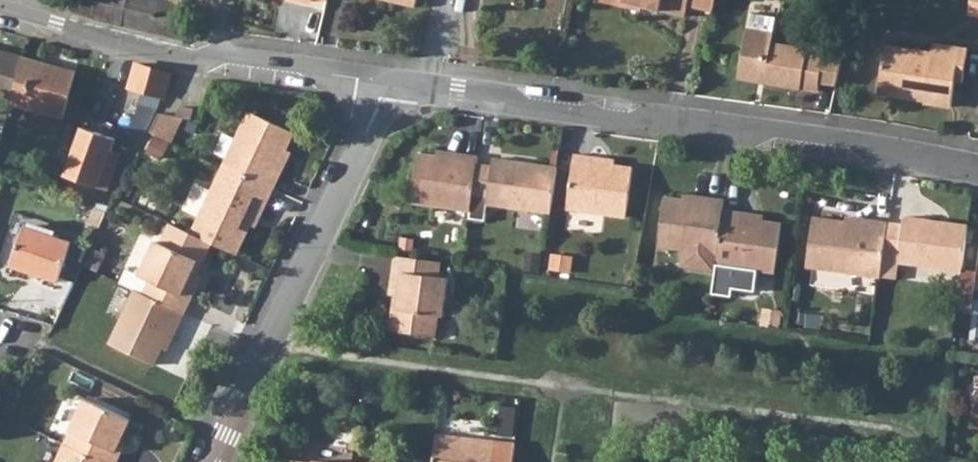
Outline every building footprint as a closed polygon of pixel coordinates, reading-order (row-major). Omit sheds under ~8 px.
[(180,24),(185,3),(171,0),(71,0),(71,1),(69,11),(84,15),(93,18),(93,19),(177,37),(180,24)] [(685,17),(688,6),(690,0),(615,0),(685,17)] [(688,6),(714,13),(717,0),(690,0),(688,6)] [(968,15),(977,17),(977,0),(971,0),(968,15)] [(777,16),(752,12),(749,28),(774,33),(777,16)] [(772,42),(774,33),(749,28),(748,28),(740,72),(780,79),(779,84),(801,88),(801,87),(818,90),(820,82),(837,85),(847,46),(809,39),(807,49),(772,42)] [(955,82),(962,83),(967,50),(933,45),(931,54),(885,46),(878,89),(904,93),(903,98),(924,101),(924,104),(951,108),(955,82)] [(12,98),(23,57),(0,51),(0,95),(12,98)] [(43,112),(63,118),(75,71),(23,57),(12,98),(11,103),(43,112)] [(163,97),(165,98),(172,74),(141,65),(136,63),(129,87),(143,91),(140,101),(143,103),(122,146),(125,148),(136,153),(163,97)] [(779,84),(780,79),(740,72),(739,77),(779,84)] [(877,94),(903,98),(904,93),(878,89),(877,94)] [(193,120),(195,110),(180,107),(178,117),(183,118),(193,120)] [(281,175),(276,173),(287,150),(295,133),(250,111),(224,165),(269,187),(274,189),(281,175)] [(178,117),(161,113),(152,132),(172,141),(183,118),(178,117)] [(115,168),(126,173),(136,153),(125,148),(115,168)] [(292,152),(287,150),(276,173),(281,175),(292,152)] [(438,151),(437,156),(462,160),(463,155),(438,151)] [(437,156),(418,154),(412,203),(471,211),(477,165),(478,157),(463,155),(462,160),(437,156)] [(627,216),(634,167),(615,165),(590,161),(590,156),(575,154),(568,209),(627,216)] [(616,160),(590,156),(590,161),(615,165),(616,160)] [(493,159),(492,167),(477,165),(471,211),(470,218),(486,220),(488,204),(551,212),(557,174),(530,170),(530,164),(493,159)] [(557,174),(557,168),(530,164),(530,170),(557,174)] [(251,225),(263,201),(267,203),(274,189),(269,187),(224,165),(192,233),(213,243),(237,255),(251,225)] [(684,199),(709,202),(710,197),(684,194),(684,199)] [(709,202),(684,199),(665,196),(658,246),(683,249),(681,266),(715,271),(716,264),(724,210),(725,200),(710,197),(709,202)] [(256,227),(267,203),(263,201),(251,225),(256,227)] [(98,233),(107,213),(94,207),(86,227),(98,233)] [(776,272),(783,223),(764,220),(739,217),(739,212),(724,210),(716,264),(776,272)] [(765,215),(739,212),(739,217),(764,220),(765,215)] [(861,224),(847,222),(814,217),(807,267),(881,277),(881,275),(888,223),(862,219),(861,224)] [(968,232),(941,228),(941,222),(904,217),(903,225),(888,223),(881,275),(897,277),(899,263),(962,272),(968,232)] [(30,222),(29,227),(56,236),(57,231),(30,222)] [(941,222),(941,228),(968,232),(969,226),(941,222)] [(141,275),(150,280),(143,293),(185,313),(202,277),(193,273),(198,262),(203,264),(213,243),(192,233),(170,223),(162,242),(157,240),(141,275)] [(29,227),(25,226),(12,266),(59,282),(72,242),(56,236),(29,227)] [(415,240),(403,239),(401,251),(414,253),(415,240)] [(396,256),(390,295),(395,296),(400,296),(399,309),(394,308),(391,331),(436,337),(439,316),(444,316),(449,278),(439,277),(441,262),(396,256)] [(961,310),(973,312),(977,282),(977,272),(968,271),(961,310)] [(136,289),(110,344),(155,365),(163,348),(174,325),(179,327),(185,313),(143,293),(136,289)] [(781,313),(763,310),(761,325),(779,328),(781,313)] [(179,327),(174,325),(163,348),(168,350),(179,327)] [(123,437),(132,420),(86,399),(65,444),(103,461),(117,461),(122,453),(117,451),(123,437)] [(437,433),(433,461),(514,461),(516,443),(437,433)] [(128,439),(123,437),(117,451),(122,453),(128,439)] [(65,444),(57,461),(103,461),(65,444)]
